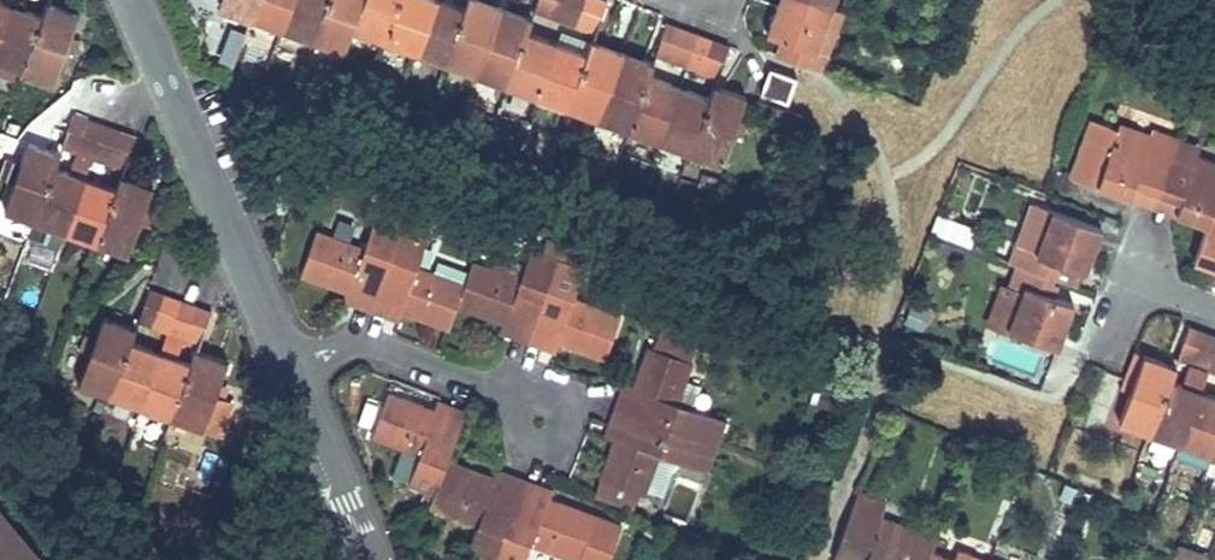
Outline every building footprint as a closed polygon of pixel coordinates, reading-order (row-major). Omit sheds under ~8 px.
[(220,7),(251,19),(258,0),(223,0),(220,7)] [(251,19),(282,30),(292,0),(258,0),(251,19)] [(282,30),(313,41),(327,0),(292,0),(282,30)] [(313,41),(343,53),(352,30),(363,0),(327,0),(313,41)] [(398,0),(363,0),(352,30),(382,41),(398,0)] [(382,41),(413,52),(432,0),(398,0),(382,41)] [(438,0),(432,0),(413,52),(443,63),(464,9),(438,0)] [(464,9),(494,21),(499,7),(480,0),(467,0),(464,9)] [(532,12),(549,18),(555,0),(537,0),(532,12)] [(549,18),(564,23),(572,0),(555,0),(549,18)] [(564,23),(579,28),(589,0),(572,0),(564,23)] [(579,28),(595,34),(607,1),(603,0),(589,0),(579,28)] [(831,8),(810,0),(778,0),(766,34),(781,39),(776,51),(786,55),(785,58),(804,65),(809,49),(816,51),(831,8)] [(12,6),(0,2),(0,38),(12,6)] [(47,3),(42,17),(22,71),(54,82),(78,15),(62,8),(47,3)] [(0,38),(0,63),(18,69),(22,71),(42,17),(12,6),(0,38)] [(494,21),(526,32),(531,19),(499,7),(494,21)] [(464,9),(443,63),(474,74),(494,21),(464,9)] [(494,21),(474,74),(505,86),(526,32),(494,21)] [(682,30),(667,25),(654,56),(670,62),(682,30)] [(698,36),(682,30),(670,62),(686,68),(698,36)] [(526,32),(505,86),(535,97),(556,43),(526,32)] [(713,41),(698,36),(686,68),(702,73),(713,41)] [(586,54),(617,65),(622,52),(602,45),(591,40),(586,54)] [(729,48),(713,41),(702,73),(717,79),(729,48)] [(212,71),(227,76),(238,46),(224,42),(212,71)] [(586,54),(556,43),(535,97),(565,108),(586,54)] [(622,52),(617,65),(648,77),(653,63),(644,60),(622,52)] [(617,65),(586,54),(565,108),(596,120),(617,65)] [(0,63),(0,73),(14,78),(18,69),(0,63)] [(648,77),(617,65),(596,120),(627,130),(648,77)] [(772,70),(763,93),(787,102),(795,78),(772,70)] [(678,88),(648,77),(627,130),(657,141),(678,88)] [(708,99),(687,153),(719,164),(731,134),(737,118),(745,97),(722,88),(713,85),(708,99)] [(678,88),(657,141),(687,153),(708,99),(678,88)] [(73,114),(67,132),(61,146),(77,153),(89,120),(73,114)] [(737,118),(731,134),(739,136),(744,122),(737,118)] [(89,120),(77,153),(93,158),(105,126),(89,120)] [(1089,122),(1070,177),(1129,199),(1133,185),(1156,193),(1175,149),(1178,140),(1152,131),(1149,137),(1119,126),(1117,132),(1089,122)] [(105,126),(93,158),(108,163),(120,132),(105,126)] [(120,132),(108,163),(124,169),(136,138),(120,132)] [(1194,155),(1197,146),(1178,140),(1175,149),(1194,155)] [(28,143),(4,211),(36,222),(55,168),(56,167),(60,154),(58,154),(50,151),(46,149),(28,143)] [(1175,149),(1156,193),(1180,201),(1175,215),(1205,226),(1207,226),(1214,205),(1214,162),(1194,155),(1175,149)] [(55,168),(36,222),(67,233),(86,179),(55,168)] [(724,182),(703,175),(697,190),(719,197),(724,182)] [(120,176),(115,189),(97,244),(128,255),(152,187),(130,180),(120,176)] [(86,179),(67,233),(97,244),(115,189),(86,179)] [(1207,226),(1205,226),(1193,261),(1214,270),(1214,205),(1207,226)] [(1051,213),(1037,208),(1017,265),(1036,273),(1042,257),(1038,255),(1051,213)] [(1052,211),(1051,213),(1038,255),(1042,257),(1036,273),(1053,280),(1056,272),(1059,264),(1081,272),(1084,273),(1100,229),(1052,211)] [(940,216),(934,233),(969,246),(975,228),(940,216)] [(371,311),(401,228),(376,218),(364,248),(317,231),(300,276),(346,292),(357,296),(354,305),(371,311)] [(401,228),(371,311),(388,318),(392,309),(403,313),(447,328),(456,306),(464,285),(417,267),(428,238),(401,228)] [(509,335),(525,341),(557,258),(562,246),(547,238),(542,252),(531,248),(524,265),(496,256),(491,269),(472,262),(464,285),(456,306),(501,323),(512,326),(509,335)] [(584,255),(562,246),(557,258),(579,267),(584,255)] [(579,267),(557,258),(525,341),(543,347),(546,339),(557,343),(604,359),(620,315),(572,298),(583,269),(579,267)] [(1081,272),(1059,264),(1056,272),(1078,279),(1081,272)] [(1053,280),(1036,273),(1035,278),(1015,270),(1007,292),(1020,296),(1008,330),(1057,349),(1073,305),(1048,295),(1053,280)] [(137,322),(152,327),(164,295),(149,289),(137,322)] [(343,301),(354,305),(357,296),(346,292),(343,301)] [(152,327),(167,333),(180,300),(164,295),(152,327)] [(167,333),(183,339),(196,306),(180,300),(167,333)] [(183,339),(199,344),(212,312),(196,306),(183,339)] [(400,322),(403,313),(392,309),(388,318),(400,322)] [(103,317),(77,385),(109,397),(130,343),(136,329),(125,325),(103,317)] [(501,323),(497,331),(509,335),(512,326),(501,323)] [(1188,328),(1176,361),(1191,366),(1203,333),(1188,328)] [(179,347),(183,339),(167,333),(164,342),(179,347)] [(1191,366),(1207,371),(1214,350),(1214,337),(1203,333),(1191,366)] [(546,339),(543,347),(554,352),(557,343),(546,339)] [(179,347),(164,342),(159,353),(175,359),(179,347)] [(130,343),(109,397),(140,407),(159,353),(130,343)] [(621,392),(614,410),(715,444),(725,420),(690,407),(676,402),(685,380),(692,362),(647,347),(632,385),(628,396),(621,392)] [(196,350),(190,364),(171,419),(202,430),(219,436),(231,403),(214,397),(228,362),(206,354),(196,350)] [(1207,371),(1214,375),(1214,350),(1207,371)] [(159,353),(140,407),(171,419),(190,364),(175,359),(159,353)] [(1135,353),(1132,361),(1141,364),(1144,356),(1135,353)] [(1118,424),(1148,435),(1170,381),(1175,368),(1144,356),(1141,364),(1132,361),(1125,381),(1133,384),(1130,393),(1118,424)] [(676,402),(690,407),(699,386),(685,380),(676,402)] [(1125,381),(1122,390),(1130,393),(1133,384),(1125,381)] [(1148,435),(1180,447),(1200,392),(1170,381),(1148,435)] [(628,396),(632,385),(624,382),(621,392),(628,396)] [(1211,458),(1214,445),(1214,398),(1200,392),(1180,447),(1211,458)] [(447,461),(465,413),(447,405),(443,414),(434,410),(388,393),(372,438),(420,456),(408,485),(435,495),(447,461)] [(437,401),(434,410),(443,414),(447,405),(437,401)] [(715,444),(614,410),(608,427),(617,430),(613,441),(599,479),(643,495),(659,454),(705,471),(715,444)] [(608,427),(605,438),(613,441),(617,430),(608,427)] [(447,461),(435,495),(430,507),(477,524),(467,553),(486,559),(495,559),(525,481),(507,474),(504,483),(493,479),(447,461)] [(493,479),(504,483),(507,474),(496,470),(493,479)] [(525,481),(495,559),(524,559),(530,543),(575,559),(578,559),(595,516),(549,500),(538,495),(541,487),(525,481)] [(538,495),(549,500),(552,491),(541,487),(538,495)] [(852,508),(880,519),(886,504),(857,493),(852,508)] [(930,554),(939,533),(913,523),(910,530),(880,519),(852,508),(832,559),(928,559),(930,554)] [(615,524),(595,516),(578,559),(601,559),(615,524)] [(34,553),(14,529),(7,535),(0,527),(0,559),(25,559),(34,553)] [(956,551),(953,559),(977,559),(956,551)]
